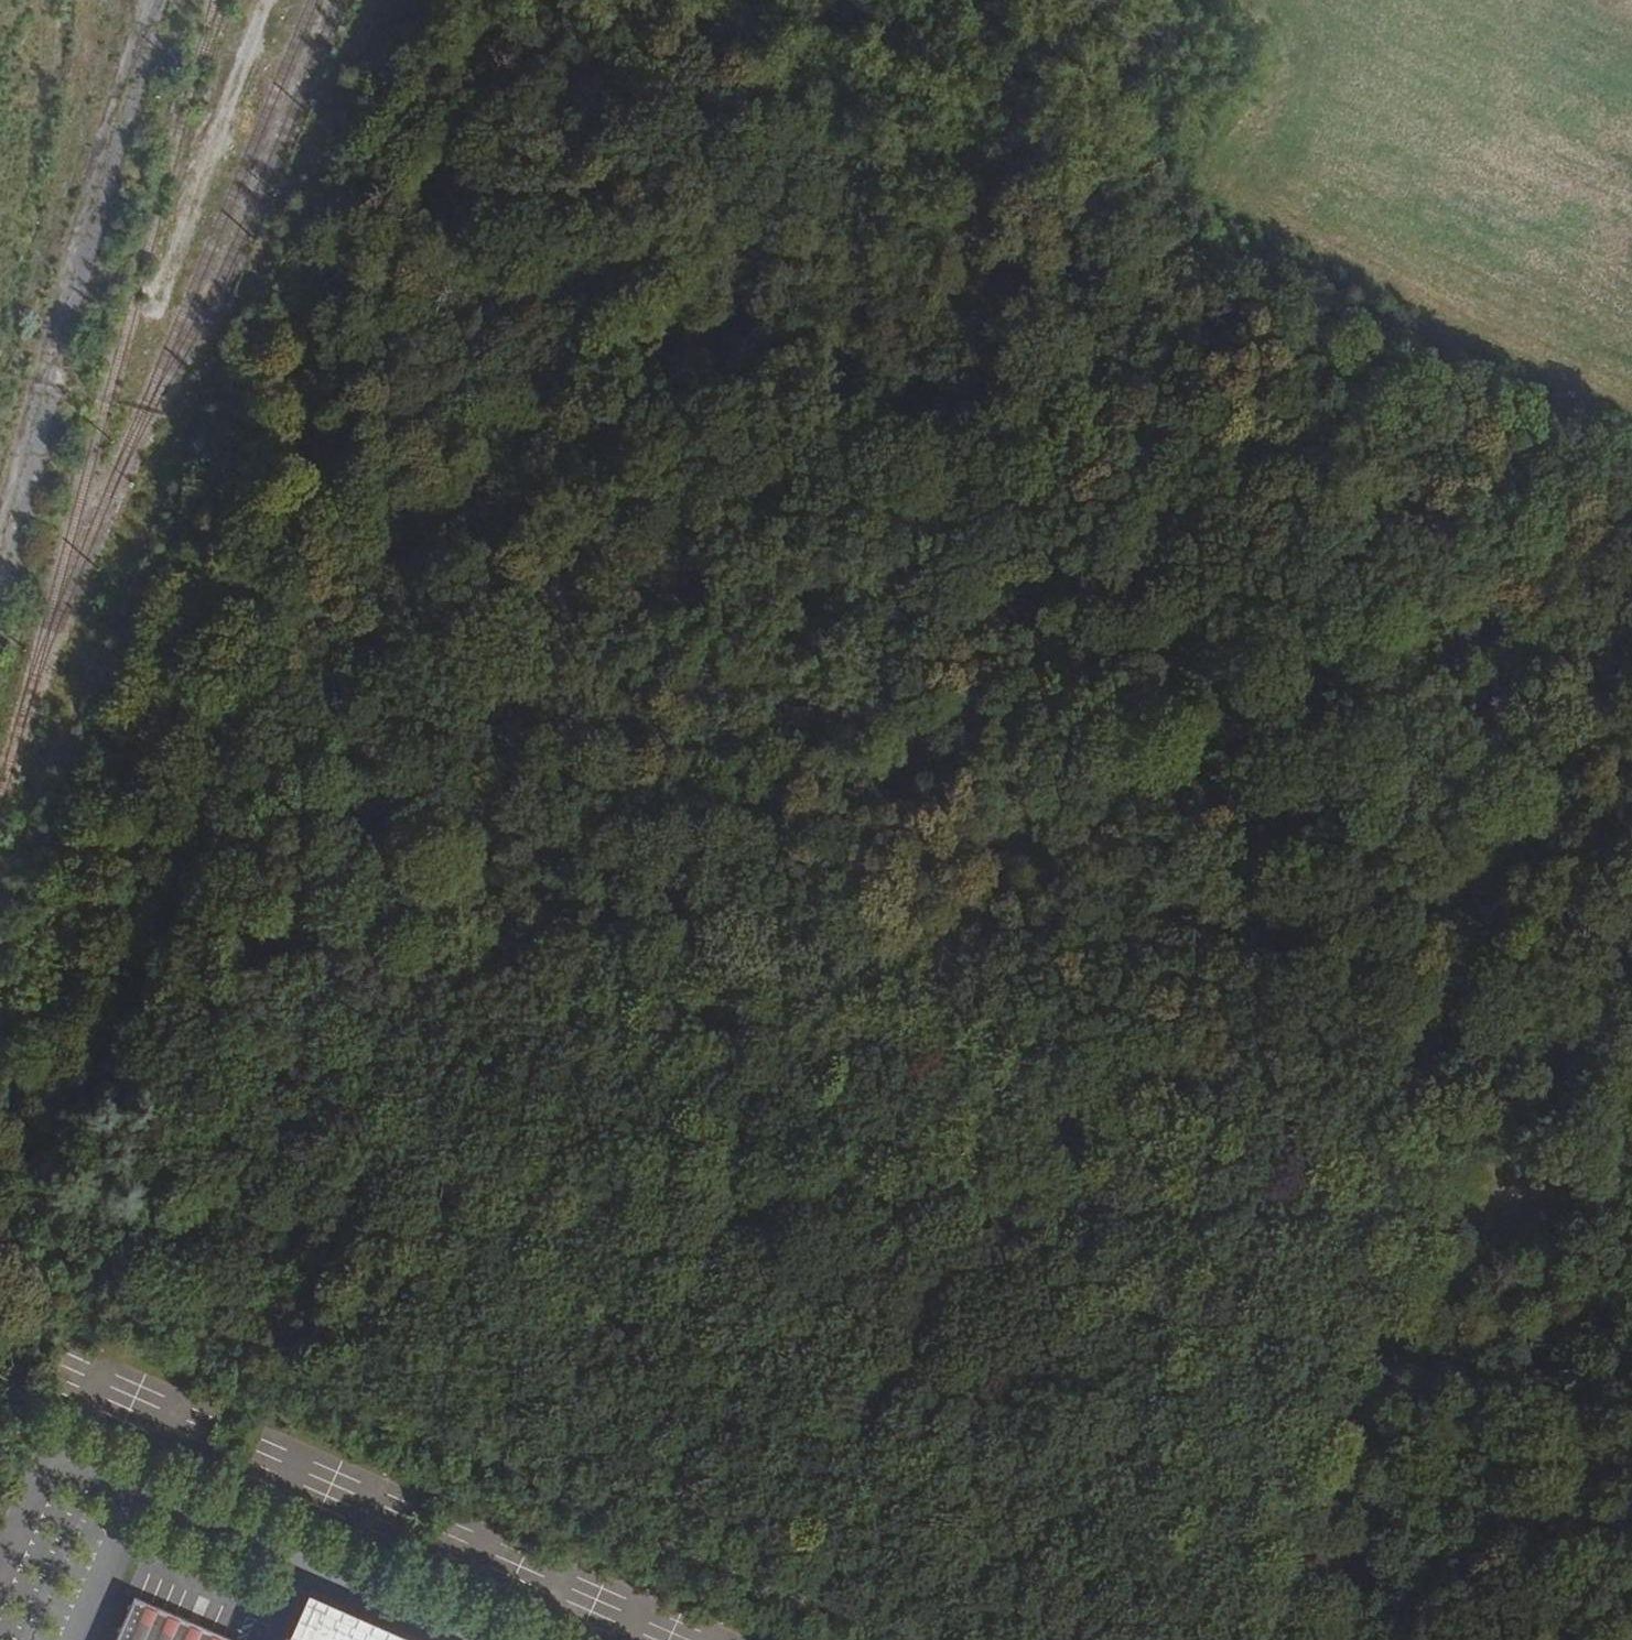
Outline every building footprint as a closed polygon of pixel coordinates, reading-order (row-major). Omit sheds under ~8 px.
[(305,1590),(282,1639),(420,1639),(305,1590)] [(114,1639),(230,1639),(133,1597),(114,1639)]
